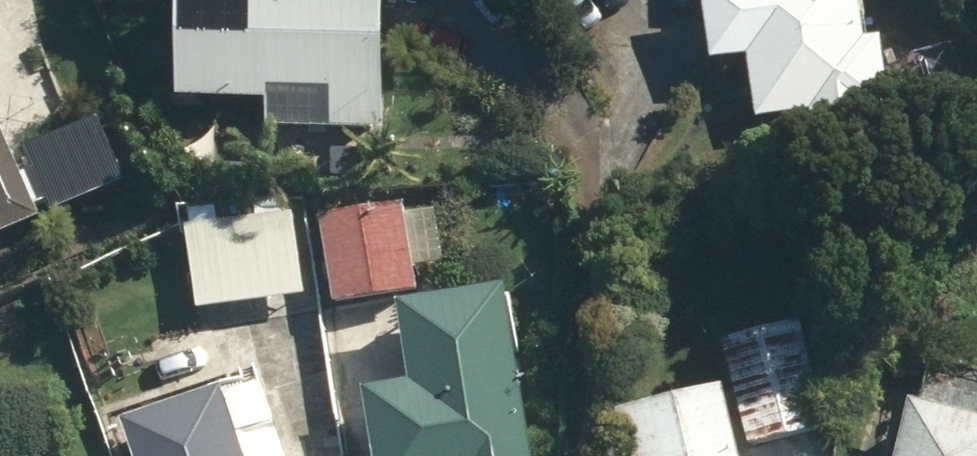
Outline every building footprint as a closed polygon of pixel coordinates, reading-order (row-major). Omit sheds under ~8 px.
[(172,105),(267,106),(267,131),(379,132),(381,0),(173,0),(172,105)] [(706,69),(745,64),(753,125),(807,118),(814,172),(893,162),(876,41),(862,43),(856,0),(697,0),(706,69)] [(98,123),(20,157),(48,219),(125,185),(98,123)] [(39,225),(0,137),(0,242),(39,225)] [(191,233),(186,234),(196,315),(304,300),(293,220),(287,221),(284,203),(254,207),(257,225),(219,230),(217,214),(189,218),(191,233)] [(405,213),(320,225),(332,309),(416,298),(413,272),(441,268),(434,215),(406,219),(405,213)] [(799,328),(723,347),(749,451),(826,432),(799,328)] [(928,364),(916,412),(908,410),(896,455),(976,455),(976,375),(928,364)] [(361,396),(371,455),(529,455),(515,371),(361,396)] [(121,431),(130,455),(284,455),(261,391),(222,405),(219,397),(121,431)] [(613,419),(622,455),(735,455),(719,392),(613,419)]
